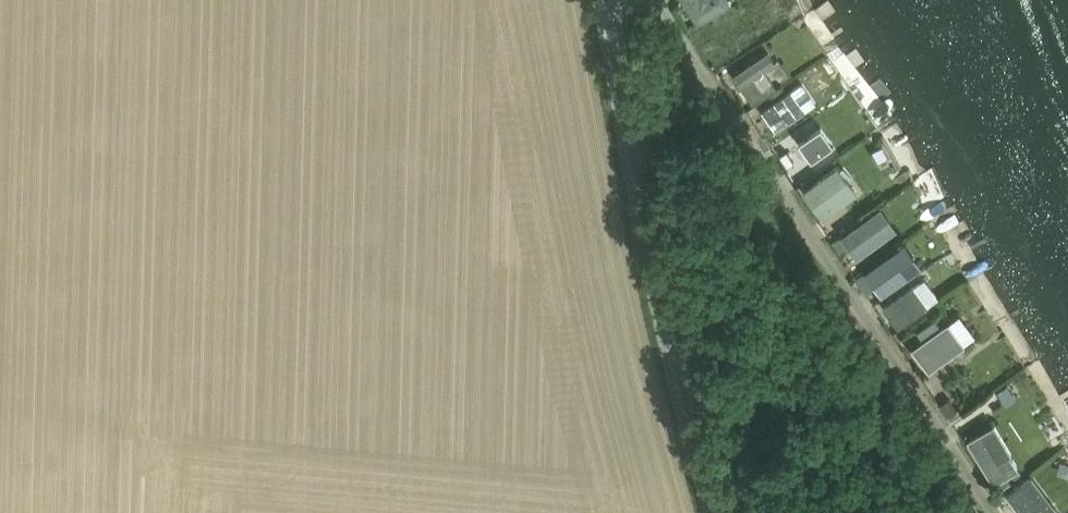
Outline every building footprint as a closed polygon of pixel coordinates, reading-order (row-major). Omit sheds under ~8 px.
[(698,20),(729,0),(686,0),(698,20)] [(768,48),(733,72),(741,85),(742,84),(753,100),(777,84),(773,78),(762,85),(755,75),(777,61),(768,48)] [(792,88),(759,110),(773,131),(806,110),(792,88)] [(822,122),(801,138),(814,156),(835,140),(822,122)] [(824,173),(802,188),(821,216),(856,192),(842,172),(829,181),(824,173)] [(877,213),(845,236),(859,256),(891,231),(877,213)] [(898,246),(864,270),(881,294),(916,269),(898,246)] [(913,281),(883,303),(898,325),(929,302),(928,302),(914,282),(913,281)] [(948,318),(912,344),(929,368),(965,342),(964,341),(949,319),(948,318)] [(1013,380),(999,387),(1006,401),(1020,395),(1013,380)] [(984,428),(967,438),(994,480),(1016,467),(1018,466),(1010,452),(1002,456),(984,428)] [(1006,491),(1023,512),(1062,512),(1063,512),(1032,471),(1006,491)] [(1009,475),(997,483),(1003,492),(1015,484),(1009,475)]
